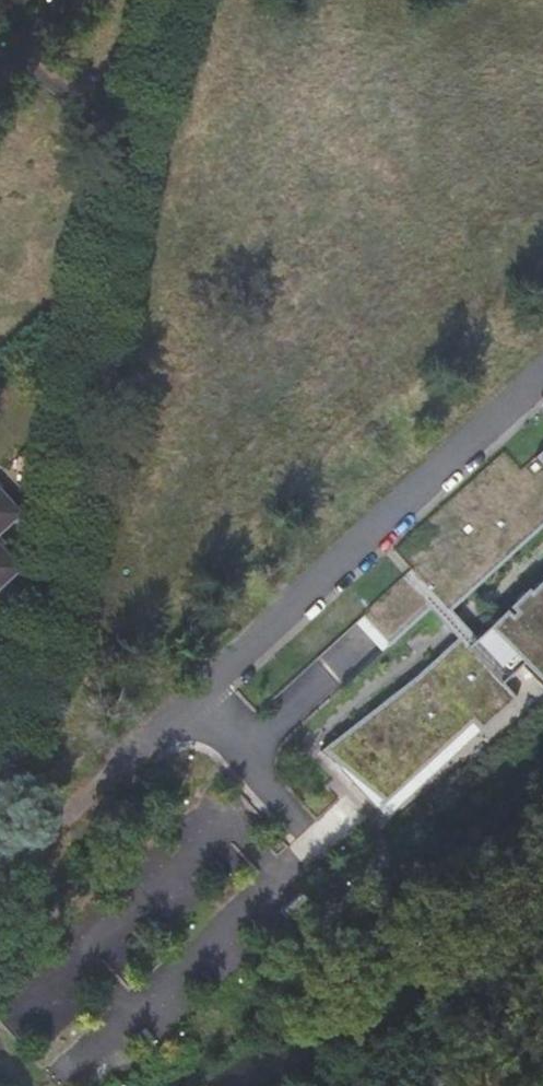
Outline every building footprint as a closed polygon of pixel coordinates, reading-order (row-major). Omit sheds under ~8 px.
[(416,570),(363,618),(390,649),(433,610),(460,639),(418,677),(320,750),(385,801),(475,723),(481,729),(515,693),(504,681),(522,662),(542,681),(542,579),(532,590),(530,588),(511,606),(517,612),(514,615),(508,609),(479,638),(454,610),(542,527),(542,451),(521,472),(502,450),(395,547),(416,570)] [(19,511),(0,491),(0,533),(19,511)] [(19,567),(0,545),(0,586),(19,567)]
